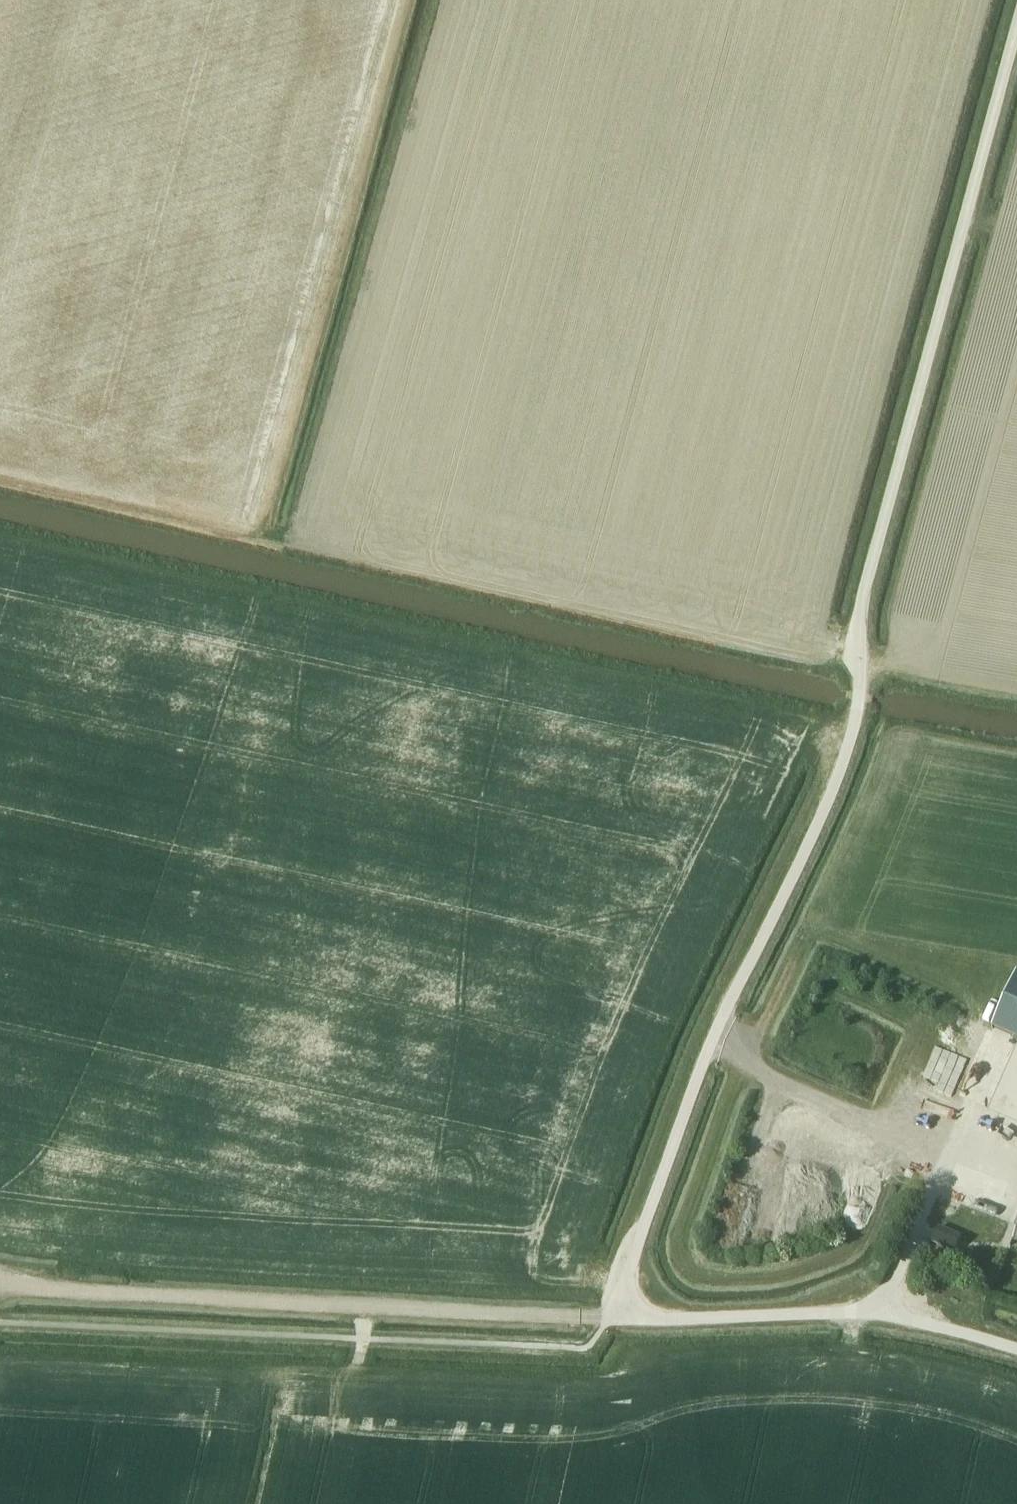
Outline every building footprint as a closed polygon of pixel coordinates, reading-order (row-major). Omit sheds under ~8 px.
[(992,1028),(1016,1039),(1016,973),(992,1028)] [(955,1251),(962,1237),(938,1227),(932,1242),(955,1251)]
